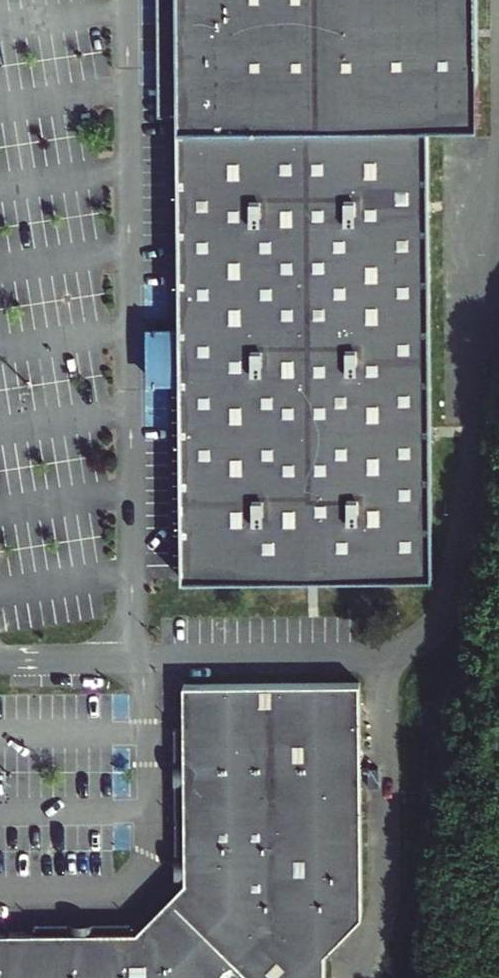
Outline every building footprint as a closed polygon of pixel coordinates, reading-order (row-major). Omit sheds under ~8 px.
[(181,311),(181,334),(181,364),(183,579),(434,577),(430,126),(480,126),(478,0),(178,0),(181,311)] [(181,311),(148,312),(149,364),(181,364),(181,334),(181,311)] [(359,683),(184,685),(184,722),(186,881),(137,931),(0,932),(0,977),(324,977),(324,953),(361,916),(361,845),(359,683)]
